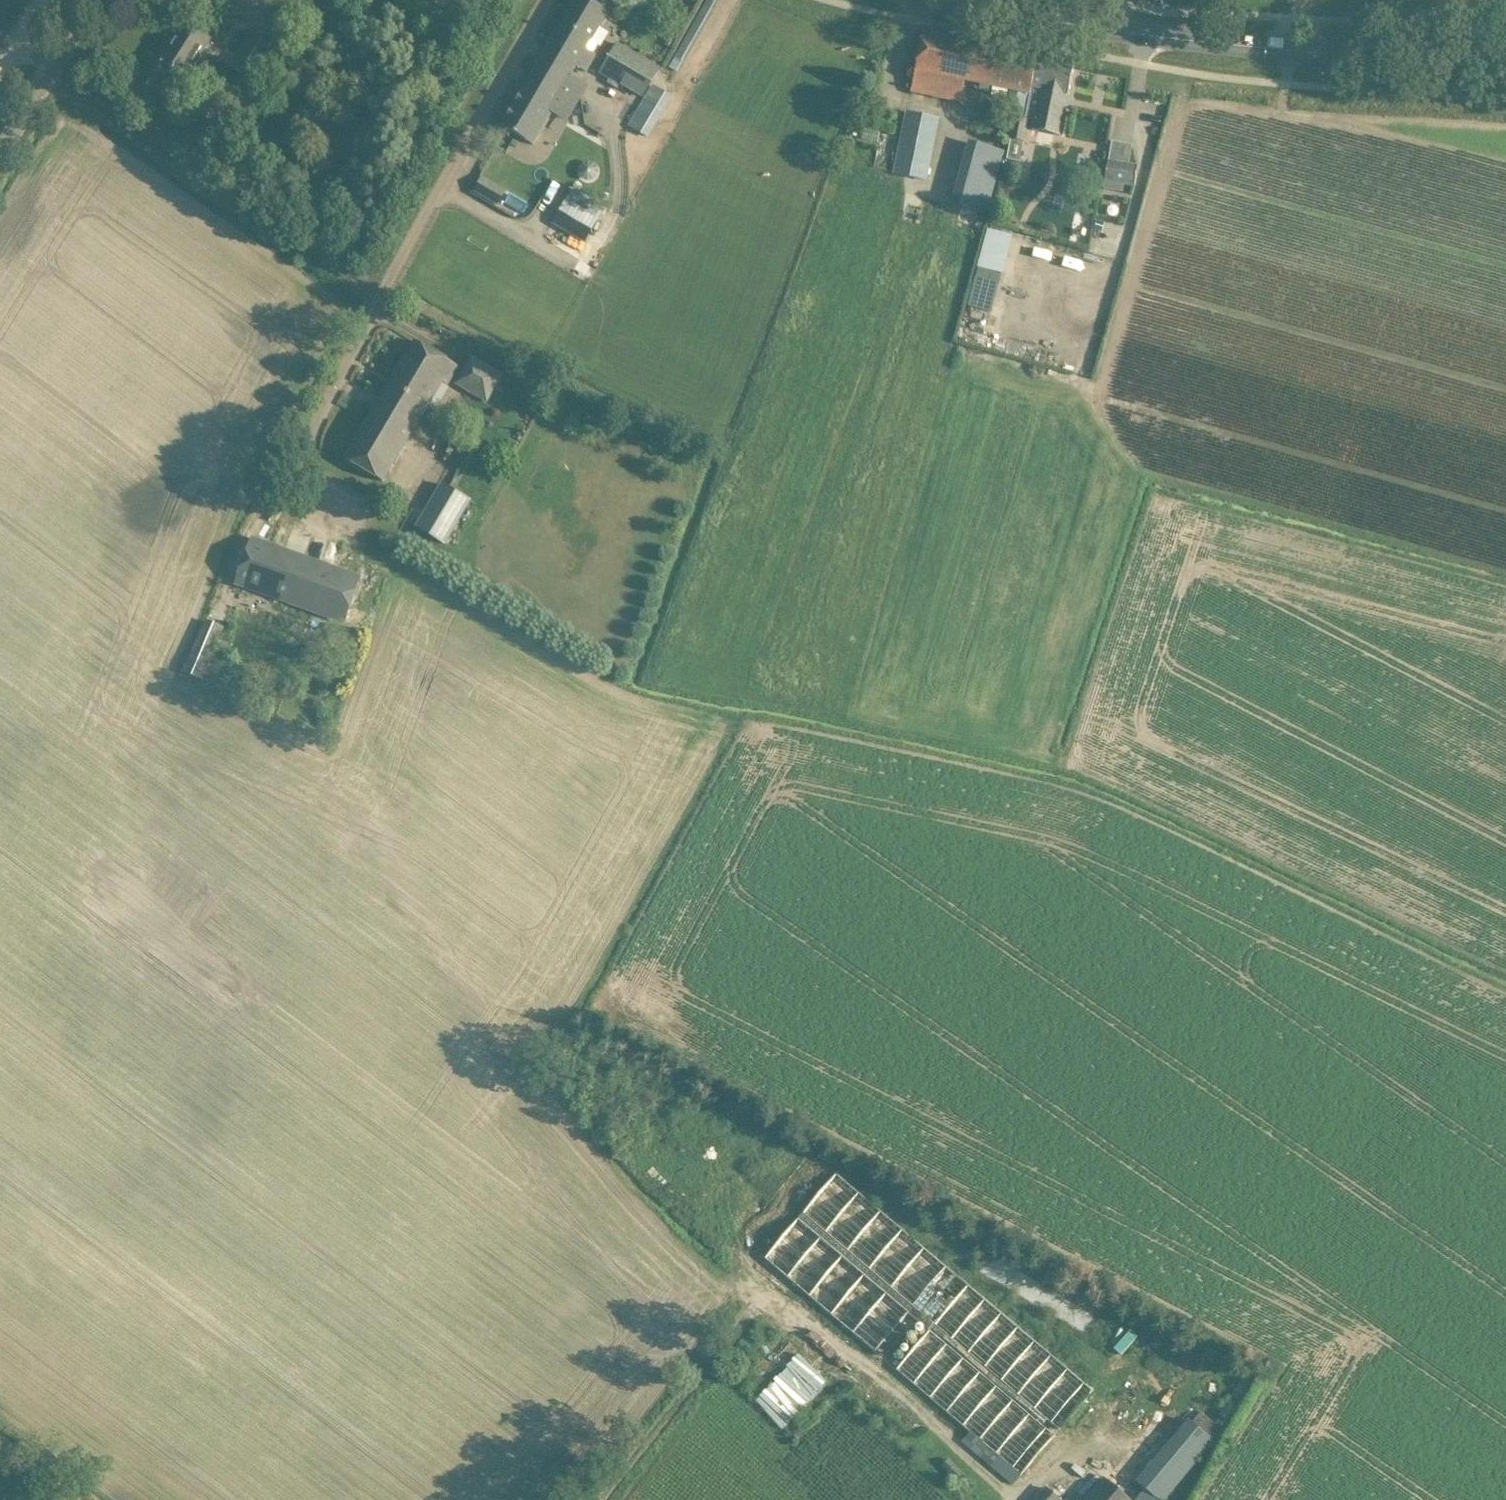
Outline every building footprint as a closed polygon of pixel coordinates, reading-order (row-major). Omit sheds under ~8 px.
[(534,71),(564,89),(578,64),(587,69),(595,56),(586,51),(608,13),(586,0),(576,0),(534,71)] [(212,38),(185,21),(160,61),(152,56),(128,92),(149,106),(172,71),(186,79),(212,38)] [(1031,94),(1033,84),(1039,57),(924,33),(911,92),(961,103),(965,81),(1031,94)] [(252,80),(273,46),(253,34),(232,67),(252,80)] [(618,44),(598,79),(608,85),(612,79),(643,98),(660,69),(618,44)] [(1075,65),(1039,57),(1033,84),(1042,86),(1032,130),(1060,136),(1068,96),(1069,96),(1075,65)] [(532,145),(564,89),(534,71),(503,127),(532,145)] [(649,138),(673,97),(653,85),(629,126),(649,138)] [(907,111),(896,176),(928,181),(939,117),(907,111)] [(1020,162),(1023,143),(1025,143),(1030,119),(1015,115),(1010,140),(1011,140),(1007,159),(1020,162)] [(957,208),(988,216),(1009,146),(983,138),(979,148),(975,147),(957,208)] [(1109,161),(1105,182),(1134,187),(1139,166),(1109,161)] [(482,174),(473,190),(496,204),(506,188),(482,174)] [(1000,176),(997,185),(1005,188),(1007,178),(1000,176)] [(553,224),(587,242),(608,204),(574,186),(553,224)] [(1098,219),(1095,229),(1102,231),(1105,221),(1098,219)] [(995,310),(1017,236),(991,228),(969,302),(995,310)] [(415,342),(390,385),(427,408),(442,382),(447,385),(458,367),(415,342)] [(490,401),(505,374),(474,357),(459,384),(490,401)] [(383,482),(427,408),(390,385),(345,459),(383,482)] [(443,485),(417,528),(445,544),(470,501),(443,485)] [(236,584),(316,614),(338,622),(354,579),(252,541),(236,584)] [(187,664),(205,672),(226,627),(208,619),(187,664)] [(765,1259),(811,1298),(946,1267),(836,1174),(765,1259)] [(1093,1391),(946,1267),(811,1298),(875,1352),(908,1314),(929,1331),(896,1370),(986,1446),(978,1455),(1013,1485),(1093,1391)] [(1189,1420),(1168,1444),(1192,1464),(1213,1439),(1189,1420)] [(1192,1464),(1168,1444),(1137,1482),(1159,1499),(1162,1499),(1192,1464)] [(1087,1499),(1126,1499),(1104,1480),(1087,1499)] [(1036,1499),(1059,1499),(1046,1489),(1036,1499)]
